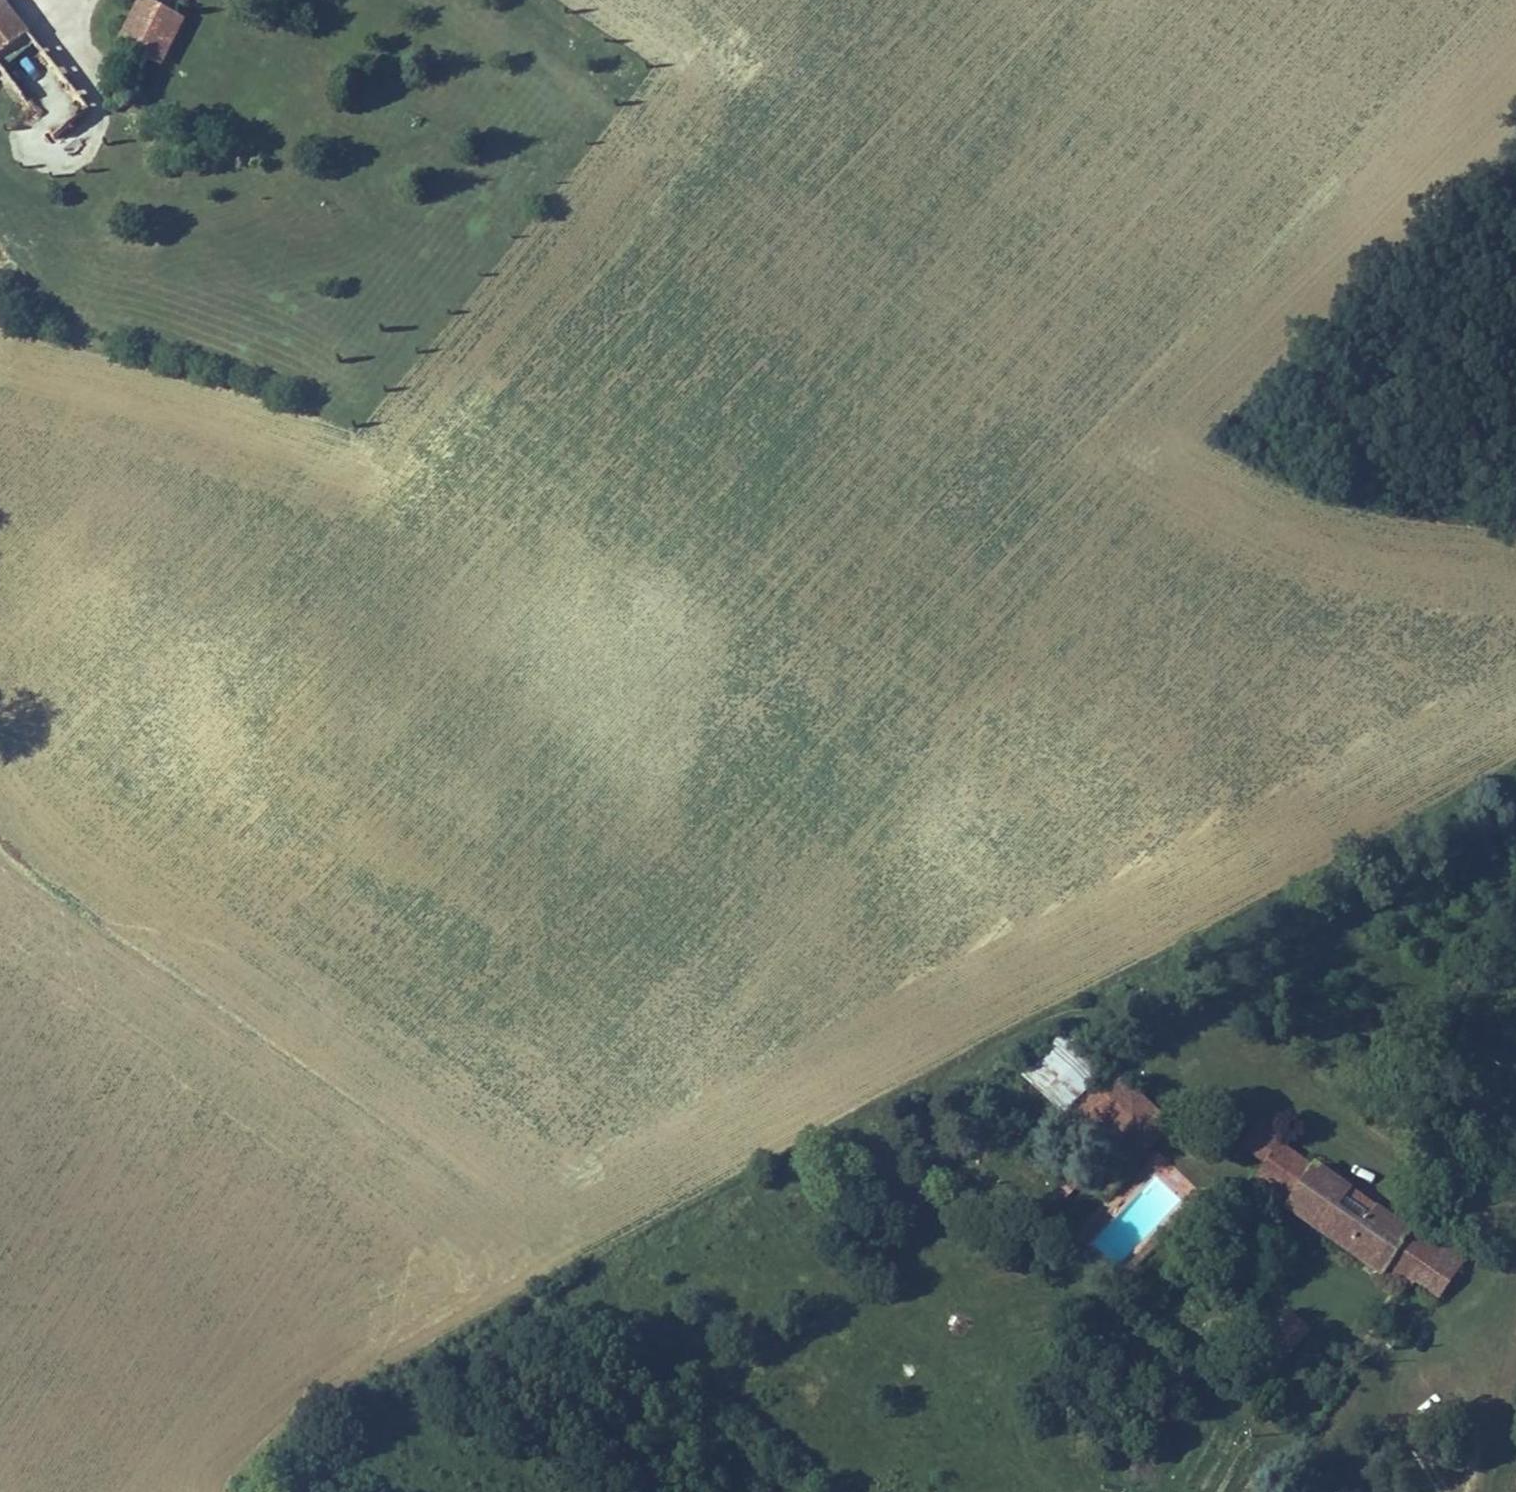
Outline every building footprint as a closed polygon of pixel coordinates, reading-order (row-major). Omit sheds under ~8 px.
[(93,104),(9,0),(0,0),(0,68),(54,135),(93,104)] [(159,0),(141,0),(121,40),(163,61),(187,14),(159,0)] [(1020,1075),(1063,1114),(1103,1070),(1060,1031),(1020,1075)] [(1111,1186),(1170,1133),(1115,1073),(1071,1113),(1112,1158),(1097,1171),(1111,1186)] [(1288,1158),(1302,1146),(1259,1118),(1247,1138),(1270,1153),(1261,1167),(1273,1175),(1288,1158)] [(1288,1158),(1273,1175),(1283,1181),(1277,1189),(1439,1298),(1484,1251),(1447,1224),(1438,1236),(1302,1146),(1288,1158)]
